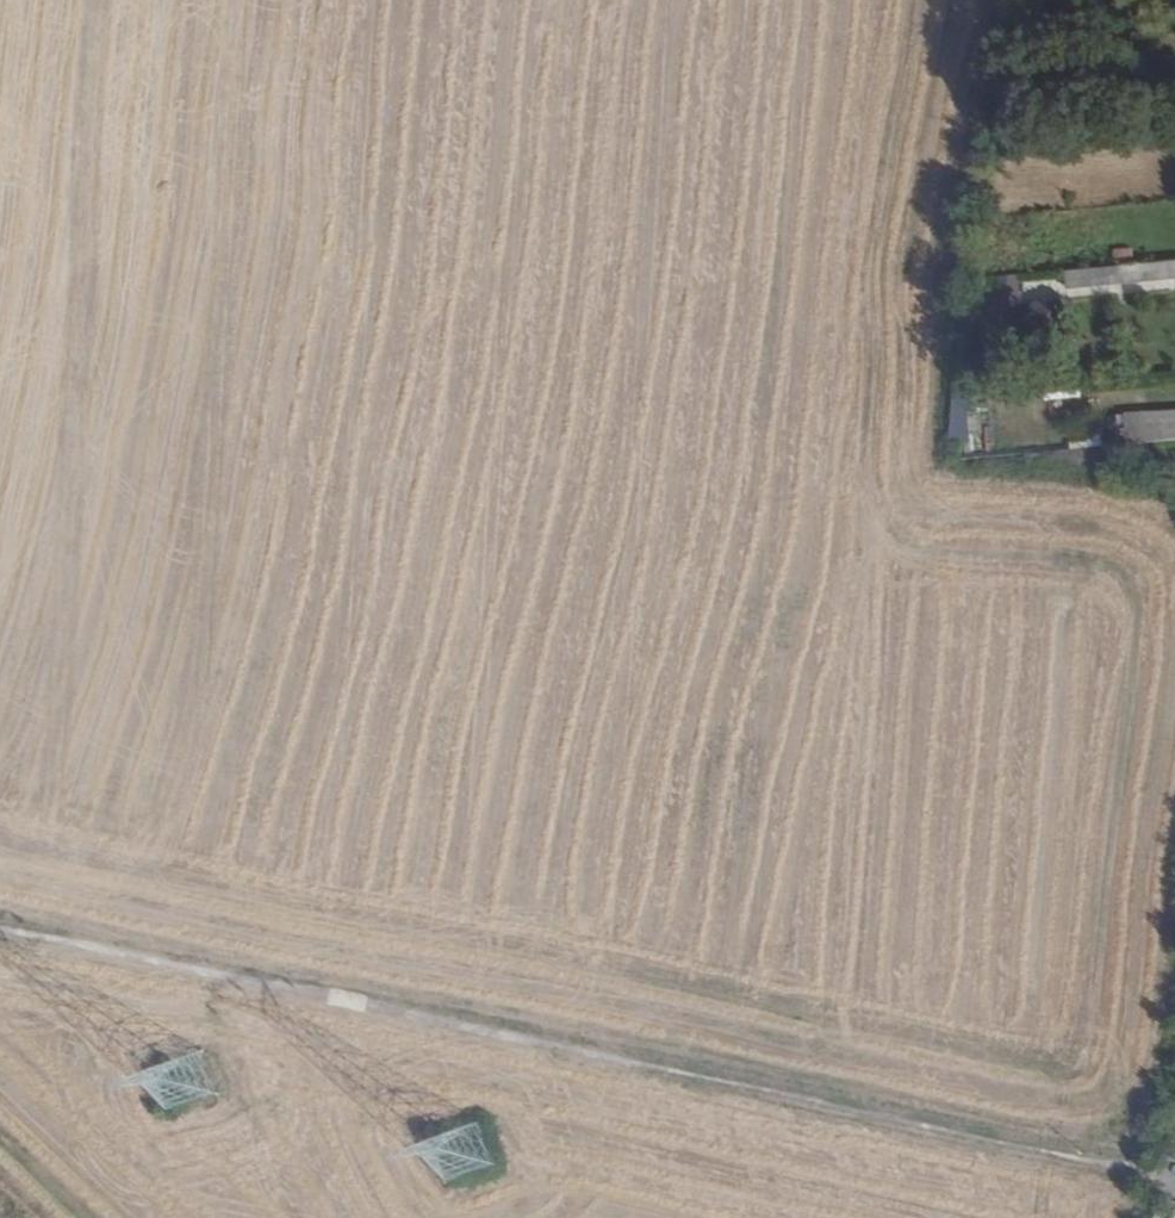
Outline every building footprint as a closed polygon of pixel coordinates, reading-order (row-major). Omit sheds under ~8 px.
[(1090,268),(1091,286),(1174,278),(1174,260),(1090,268)] [(955,397),(953,439),(978,440),(980,398),(955,397)] [(1128,418),(1130,444),(1174,439),(1174,414),(1128,418)]
